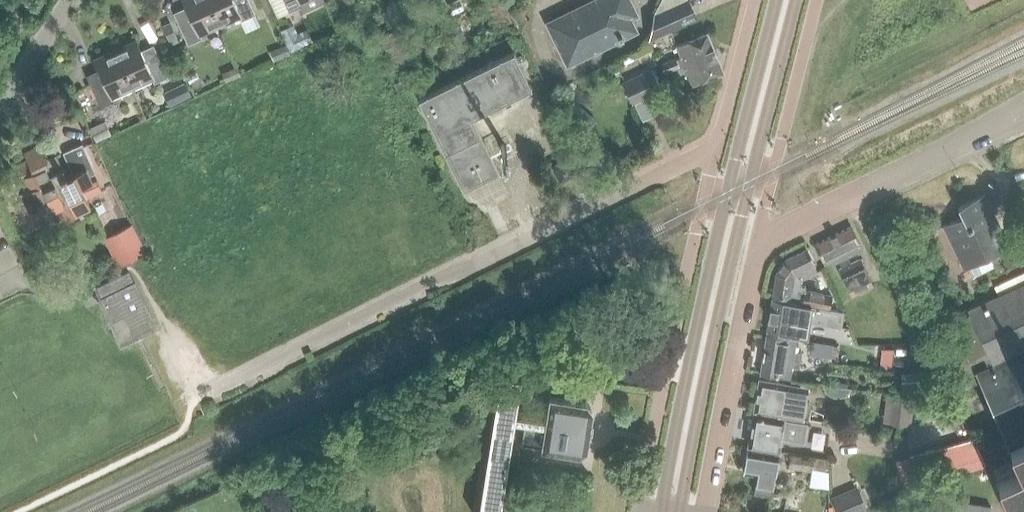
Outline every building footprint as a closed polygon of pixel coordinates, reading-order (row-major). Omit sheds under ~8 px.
[(208,0),(183,0),(188,13),(176,19),(187,44),(201,38),(198,33),(218,24),(208,0)] [(218,24),(238,15),(241,20),(254,14),(248,0),(208,0),(218,24)] [(288,11),(301,5),(303,10),(323,1),(322,0),(283,0),(288,11)] [(548,23),(567,62),(634,30),(628,17),(635,14),(628,0),(594,0),(548,23)] [(647,40),(697,18),(689,0),(659,0),(653,13),(647,40)] [(169,22),(162,25),(171,45),(178,42),(169,22)] [(676,45),(692,85),(722,72),(706,32),(676,45)] [(308,34),(287,43),(291,53),(312,44),(308,34)] [(136,41),(115,50),(131,86),(151,77),(153,82),(167,76),(156,51),(143,57),(136,41)] [(286,44),(269,51),(274,62),(290,55),(286,44)] [(131,86),(115,50),(94,59),(101,76),(89,82),(100,106),(114,100),(111,95),(131,86)] [(418,99),(444,151),(462,188),(498,170),(471,117),(530,88),(513,52),(418,99)] [(666,74),(680,68),(675,57),(661,63),(666,74)] [(621,81),(632,103),(662,89),(652,67),(621,81)] [(578,104),(569,113),(580,123),(589,114),(578,104)] [(104,121),(89,128),(96,141),(111,134),(104,121)] [(91,180),(89,175),(95,172),(82,143),(62,151),(72,173),(66,176),(56,153),(45,158),(39,146),(23,153),(27,160),(15,166),(21,179),(24,177),(30,189),(19,194),(29,214),(50,204),(53,210),(60,207),(67,222),(78,217),(76,213),(90,207),(86,198),(101,191),(96,178),(91,180)] [(951,243),(963,268),(1009,246),(984,193),(957,206),(962,216),(946,224),(955,241),(951,243)] [(146,254),(131,224),(100,238),(115,269),(146,254)] [(851,263),(848,256),(862,249),(850,226),(814,244),(826,267),(840,260),(844,267),(838,269),(851,296),(873,285),(860,259),(851,263)] [(801,279),(817,271),(813,263),(806,248),(786,257),(775,273),(772,295),(802,300),(801,304),(829,309),(831,295),(808,291),(808,292),(804,291),(805,286),(800,285),(801,279)] [(122,315),(132,336),(154,325),(134,281),(133,282),(128,271),(96,286),(101,297),(112,320),(122,315)] [(1007,442),(1006,442),(1015,460),(992,471),(1011,511),(1023,511),(1023,283),(968,309),(970,313),(951,322),(969,362),(988,354),(993,364),(975,373),(1007,442)] [(809,322),(839,327),(841,311),(793,303),(793,302),(771,298),(766,330),(806,337),(809,322)] [(789,378),(791,367),(798,368),(801,352),(794,351),(796,339),(766,334),(759,373),(789,378)] [(812,341),(810,356),(830,360),(832,345),(812,341)] [(513,420),(524,422),(520,444),(541,447),(577,453),(585,447),(591,410),(585,402),(549,396),(545,418),(514,413),(520,377),(517,377),(521,351),(444,389),(496,397),(478,508),(499,511),(513,420)] [(921,372),(901,373),(902,391),(922,390),(921,372)] [(804,398),(805,387),(758,379),(753,410),(807,419),(809,407),(809,403),(807,399),(804,398)] [(889,419),(909,422),(912,396),(892,394),(889,419)] [(748,446),(778,451),(780,438),(803,442),(806,423),(783,420),(783,419),(753,414),(748,446)] [(973,438),(922,451),(928,472),(961,464),(963,471),(984,465),(973,438)] [(754,492),(771,495),(777,455),(747,450),(743,472),(756,474),(754,492)] [(788,467),(812,471),(812,469),(824,471),(826,458),(786,451),(785,457),(789,458),(788,467)] [(922,451),(909,455),(915,476),(928,472),(922,451)] [(836,511),(862,511),(866,510),(857,490),(832,502),(836,511)] [(990,506),(931,496),(929,506),(915,504),(913,511),(989,511),(990,506)]
